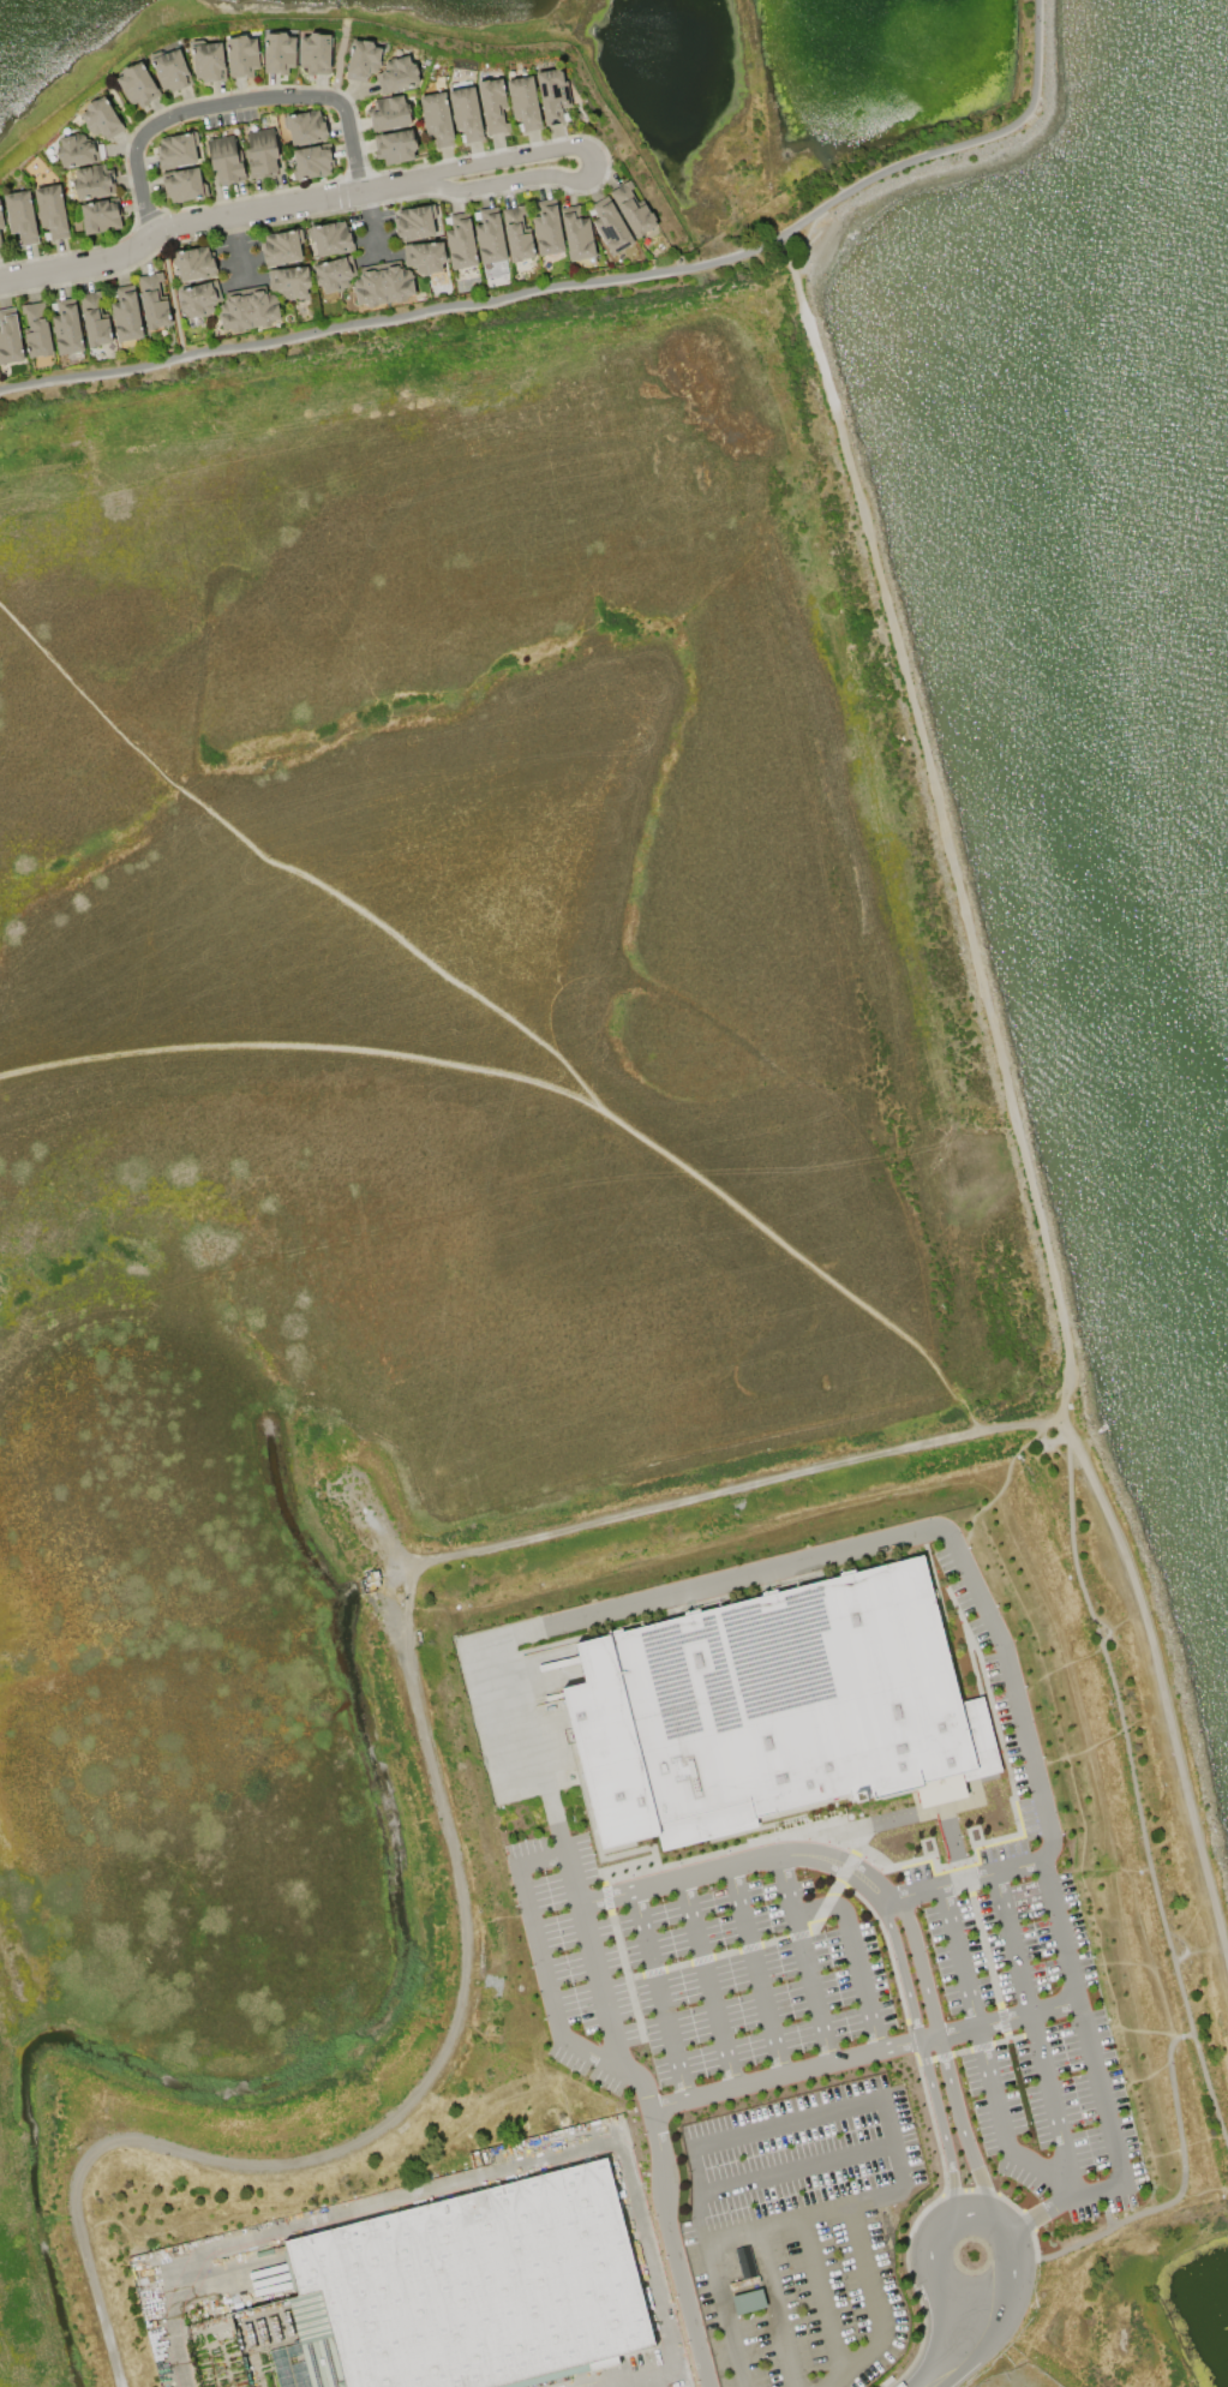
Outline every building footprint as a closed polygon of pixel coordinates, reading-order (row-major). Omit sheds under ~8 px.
[(263,73),(264,53),(264,34),(280,34),(280,32),(284,32),(284,35),(287,35),(287,36),(295,36),(294,67),(288,67),(288,74),(278,74),(278,73),(263,73)] [(299,67),(299,37),(307,37),(307,35),(310,35),(310,32),(315,32),(315,34),(330,34),(329,73),(315,73),(315,74),(306,74),(306,67),(299,67)] [(256,38),(259,68),(252,70),(253,77),(244,78),(244,77),(229,78),(224,38),(247,36),(247,38),(256,38)] [(191,49),(190,49),(188,44),(191,44),(190,41),(202,40),(205,43),(221,42),(223,62),(224,62),(226,79),(202,83),(202,79),(200,79),(199,78),(194,79),(191,49)] [(365,82),(345,78),(352,40),(361,42),(361,40),(372,42),(372,44),(375,44),(373,47),(382,48),(379,60),(381,61),(379,68),(377,67),(377,71),(373,73),(370,73),(370,76),(366,77),(365,82)] [(148,54),(158,50),(164,53),(178,48),(186,67),(193,84),(169,92),(168,89),(167,90),(167,89),(162,90),(148,54)] [(419,83),(415,84),(417,86),(412,88),(411,85),(382,95),(376,73),(385,71),(383,65),(385,61),(389,60),(389,59),(395,56),(396,59),(408,55),(411,62),(412,62),(412,64),(414,64),(418,73),(417,74),(419,83)] [(161,95),(148,102),(149,103),(139,108),(136,102),(131,106),(114,79),(121,74),(120,73),(122,72),(121,70),(125,67),(126,68),(140,60),(161,95)] [(545,126),(535,72),(557,68),(562,72),(563,80),(567,80),(571,107),(562,108),(564,122),(545,126)] [(507,80),(532,76),(541,128),(522,132),(520,118),(513,119),(507,80)] [(477,82),(487,79),(487,80),(502,78),(507,108),(501,109),(504,124),(509,122),(510,132),(502,133),(502,132),(487,136),(477,82)] [(448,91),(474,86),(484,140),(465,143),(462,128),(455,130),(448,91)] [(419,96),(444,91),(455,144),(436,148),(433,133),(426,134),(419,96)] [(125,130),(106,142),(103,136),(100,136),(98,133),(95,136),(91,134),(89,131),(88,131),(84,126),(85,125),(78,114),(85,110),(84,108),(85,107),(84,104),(94,100),(95,101),(103,95),(125,130)] [(411,125),(372,132),(370,116),(367,116),(366,108),(373,107),(372,100),(402,95),(403,102),(406,102),(406,104),(408,103),(409,110),(408,110),(411,125)] [(292,145),(288,131),(283,128),(282,116),(284,116),(284,114),(289,113),(290,114),(318,109),(319,114),(324,114),(329,139),(292,145)] [(246,133),(272,128),(277,158),(275,158),(277,175),(257,179),(257,178),(250,179),(245,149),(248,149),(246,133)] [(412,128),(413,138),(414,137),(417,149),(414,150),(414,151),(413,151),(414,160),(384,164),(383,158),(376,160),(375,151),(376,151),(373,136),(412,128)] [(160,170),(155,146),(160,145),(158,144),(161,144),(160,139),(196,132),(198,144),(194,149),(197,163),(160,170)] [(95,140),(98,162),(60,168),(59,158),(56,158),(55,149),(58,149),(58,146),(60,146),(59,138),(71,136),(71,133),(77,133),(77,134),(82,134),(90,140),(95,140)] [(232,136),(235,151),(240,150),(245,180),(238,181),(238,183),(218,186),(218,183),(217,183),(215,170),(211,170),(205,140),(232,136)] [(296,181),(296,180),(293,180),(292,169),(294,166),(292,150),(329,144),(333,168),(329,169),(329,174),(301,179),(301,181),(296,181)] [(112,169),(114,179),(113,179),(115,193),(76,201),(74,191),(73,191),(71,180),(72,180),(72,178),(74,178),(73,169),(103,164),(104,170),(112,169)] [(172,172),(198,167),(200,183),(205,185),(208,198),(199,201),(199,199),(170,204),(169,198),(168,198),(168,197),(164,198),(160,173),(172,170),(172,172)] [(657,227),(646,233),(647,234),(636,240),(609,192),(622,185),(622,184),(629,180),(633,187),(629,190),(636,203),(641,201),(649,214),(651,213),(655,220),(653,221),(657,227)] [(32,190),(59,185),(68,238),(49,241),(47,227),(40,228),(32,190)] [(2,196),(28,191),(37,243),(19,246),(17,233),(10,234),(2,196)] [(634,243),(611,256),(592,222),(598,219),(591,205),(607,196),(634,243)] [(84,235),(78,205),(116,198),(120,214),(118,215),(121,228),(84,235)] [(564,252),(539,257),(532,217),(538,216),(535,202),(555,198),(564,252)] [(396,211),(431,205),(433,205),(436,216),(432,222),(435,235),(415,239),(415,240),(397,244),(393,219),(396,217),(396,216),(397,216),(396,211)] [(535,257),(521,261),(521,262),(510,263),(501,210),(525,205),(526,214),(521,215),(525,229),(529,228),(535,257)] [(595,258),(570,263),(561,209),(579,205),(581,219),(588,217),(595,258)] [(507,261),(480,265),(473,226),(481,225),(479,210),(497,208),(507,261)] [(478,265),(451,270),(444,232),(453,229),(450,216),(468,213),(478,265)] [(316,257),(313,243),(309,239),(306,228),(310,227),(310,226),(316,225),(316,226),(345,221),(345,226),(346,226),(346,227),(351,226),(354,251),(316,257)] [(301,261),(264,267),(259,243),(264,243),(263,237),(300,229),(302,239),(299,245),(301,261)] [(405,267),(403,245),(443,243),(443,251),(444,251),(445,263),(443,263),(443,264),(441,264),(442,273),(419,275),(415,273),(415,268),(413,268),(411,267),(405,267)] [(211,257),(212,257),(216,274),(205,276),(206,277),(180,282),(178,269),(172,264),(169,251),(176,250),(176,251),(208,245),(209,251),(210,251),(211,257)] [(312,267),(351,255),(357,276),(351,279),(346,288),(324,294),(322,287),(319,287),(319,286),(317,287),(313,275),(315,275),(312,267)] [(359,268),(400,261),(401,267),(403,268),(403,269),(407,269),(411,271),(414,295),(405,297),(406,301),(395,304),(395,301),(377,305),(377,307),(367,309),(366,304),(357,305),(353,282),(355,280),(358,279),(358,275),(359,273),(359,268)] [(269,292),(268,270),(307,267),(307,276),(309,276),(310,287),(307,287),(307,289),(306,289),(306,298),(294,298),(294,300),(287,300),(287,298),(281,299),(281,293),(277,293),(275,291),(269,292)] [(169,325),(157,328),(157,329),(146,331),(137,277),(152,275),(152,274),(162,271),(163,281),(157,282),(160,297),(164,295),(169,325)] [(216,280),(222,300),(217,301),(214,310),(209,315),(202,317),(202,316),(188,319),(186,311),(181,312),(179,300),(180,300),(178,291),(216,280)] [(116,342),(109,304),(118,303),(115,288),(133,285),(143,337),(116,342)] [(224,293),(264,286),(265,291),(268,291),(269,294),(274,293),(280,319),(272,321),(272,327),(260,329),(259,327),(244,330),(244,331),(232,334),(232,331),(229,331),(229,329),(222,331),(217,307),(220,304),(223,304),(223,300),(226,298),(224,293)] [(112,343),(86,348),(77,295),(97,292),(101,315),(107,313),(112,343)] [(83,351),(58,355),(50,317),(58,316),(55,301),(73,298),(83,351)] [(20,306),(43,301),(53,355),(41,358),(41,357),(28,359),(23,329),(28,328),(25,315),(22,315),(20,306)] [(23,360),(0,365),(0,310),(13,307),(23,360)] [(754,1818),(847,1794),(850,1802),(855,1801),(855,1802),(865,1800),(865,1797),(870,1796),(871,1800),(915,1789),(919,1808),(941,1802),(966,1796),(962,1781),(1000,1771),(982,1697),(958,1703),(921,1555),(574,1644),(585,1682),(561,1688),(600,1848),(657,1833),(661,1850),(756,1826),(754,1818)] [(588,2370),(522,2386),(277,2386),(268,2351),(298,2343),(287,2298),(296,2296),(282,2242),(605,2158),(654,2346),(616,2356),(618,2364),(588,2373),(588,2370)] [(765,2307),(760,2288),(731,2297),(736,2315),(765,2307)]
